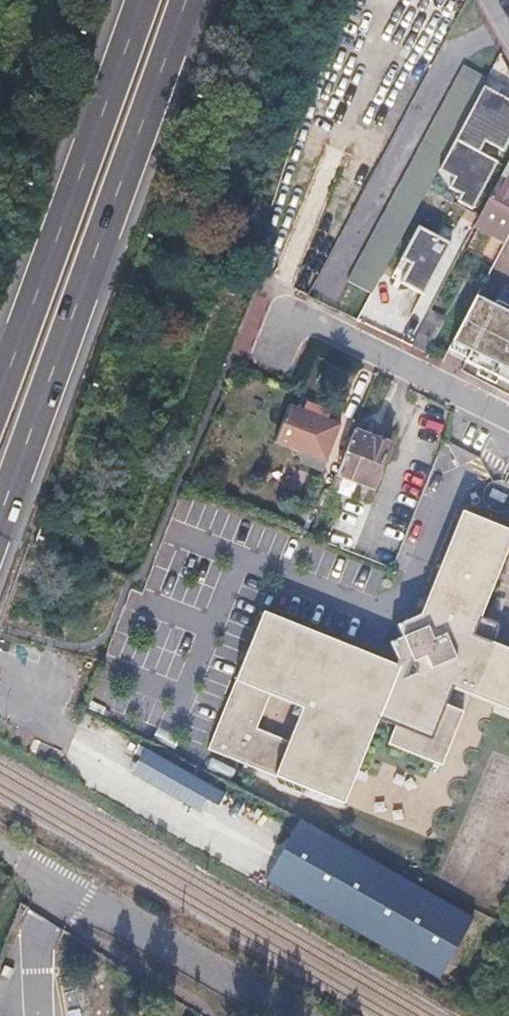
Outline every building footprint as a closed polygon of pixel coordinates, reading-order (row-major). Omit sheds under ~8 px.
[(488,78),(465,64),(347,281),(372,295),(488,78)] [(508,163),(475,226),(504,240),(508,230),(508,164),(508,163)] [(452,245),(421,228),(405,257),(414,262),(402,283),(424,296),(452,245)] [(484,299),(454,356),(508,383),(508,312),(484,299)] [(444,319),(430,312),(411,348),(425,355),(444,319)] [(341,425),(290,405),(276,442),(327,461),(341,425)] [(395,439),(356,424),(336,476),(375,491),(395,439)] [(267,610),(208,749),(275,779),(277,784),(303,795),(312,792),(345,806),(384,714),(399,721),(389,744),(443,766),(465,710),(447,702),(453,688),(508,711),(508,648),(493,642),(499,627),(480,618),(508,552),(508,529),(463,510),(425,610),(401,621),(407,632),(393,640),(403,664),(267,610)]
